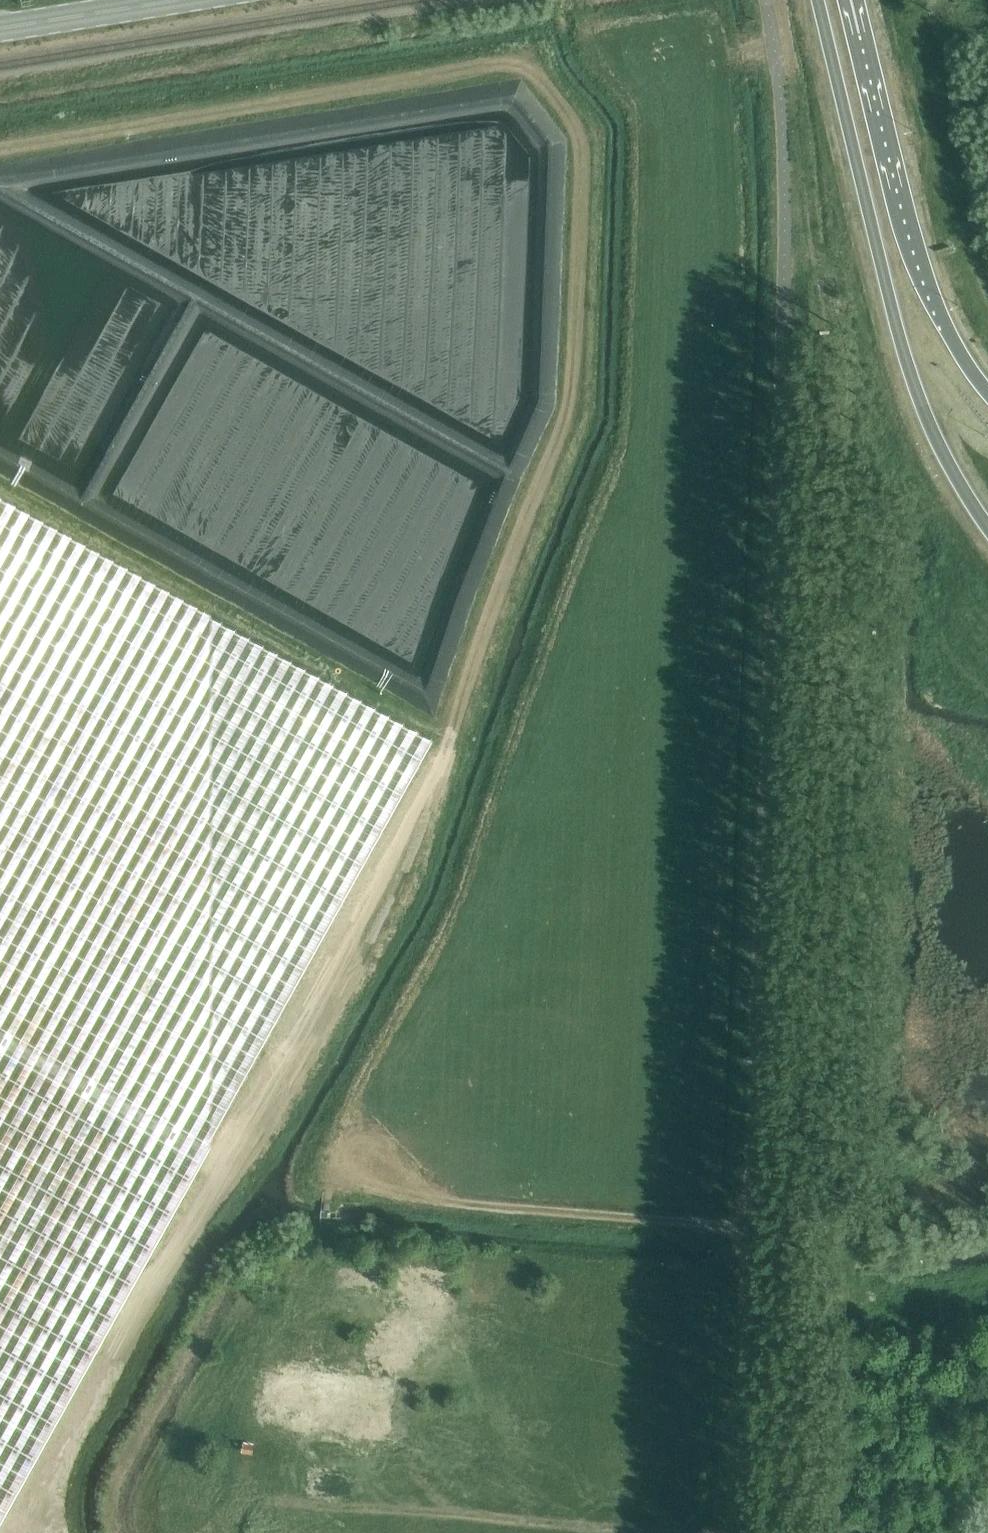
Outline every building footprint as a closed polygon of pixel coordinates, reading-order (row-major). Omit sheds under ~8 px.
[(443,734),(0,487),(0,1528),(443,734)] [(401,1361),(404,1323),(390,1322),(387,1361),(401,1361)]
